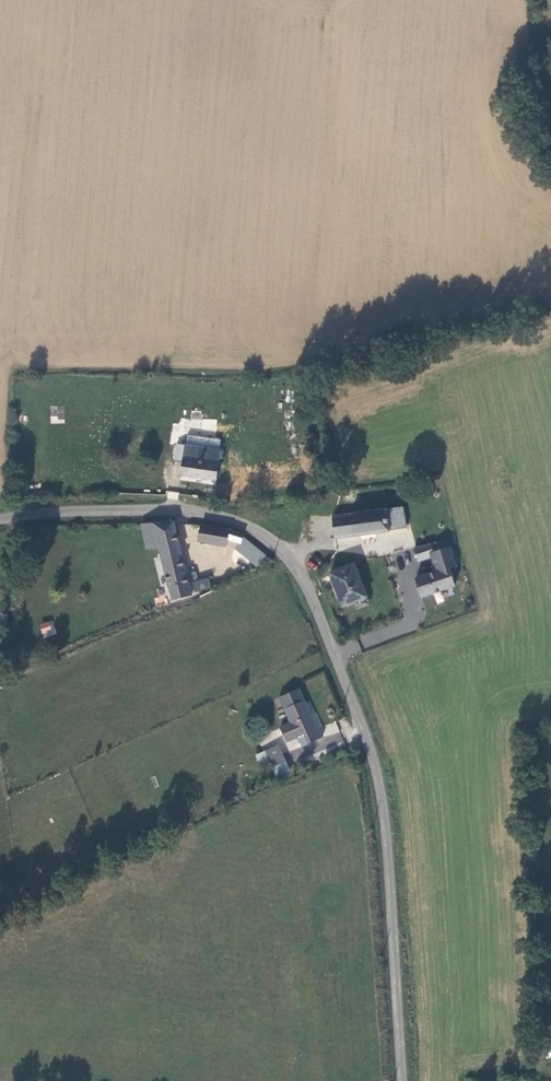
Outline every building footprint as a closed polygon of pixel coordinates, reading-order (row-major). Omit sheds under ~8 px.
[(328,362),(331,374),(342,370),(339,359),(328,362)] [(187,448),(178,447),(177,461),(185,462),(187,448)] [(183,477),(218,481),(221,452),(187,448),(185,462),(183,477)] [(335,520),(337,541),(392,534),(392,532),(409,530),(407,510),(368,515),(368,516),(335,520)] [(174,525),(142,526),(150,552),(161,549),(164,560),(183,555),(174,525)] [(243,540),(243,538),(235,535),(220,532),(203,529),(201,543),(229,549),(230,541),(242,544),(238,555),(258,569),(266,559),(243,540)] [(456,567),(450,546),(432,552),(438,571),(416,579),(417,580),(420,593),(421,597),(455,586),(450,569),(456,567)] [(183,555),(164,560),(177,602),(194,597),(183,555)] [(421,574),(433,570),(429,559),(417,562),(421,574)] [(333,576),(344,607),(366,601),(355,568),(333,576)] [(39,625),(43,638),(56,633),(52,620),(39,625)] [(321,734),(314,718),(307,706),(288,715),(295,729),(284,734),(290,748),(321,734)] [(290,764),(283,749),(270,754),(277,769),(290,764)]
